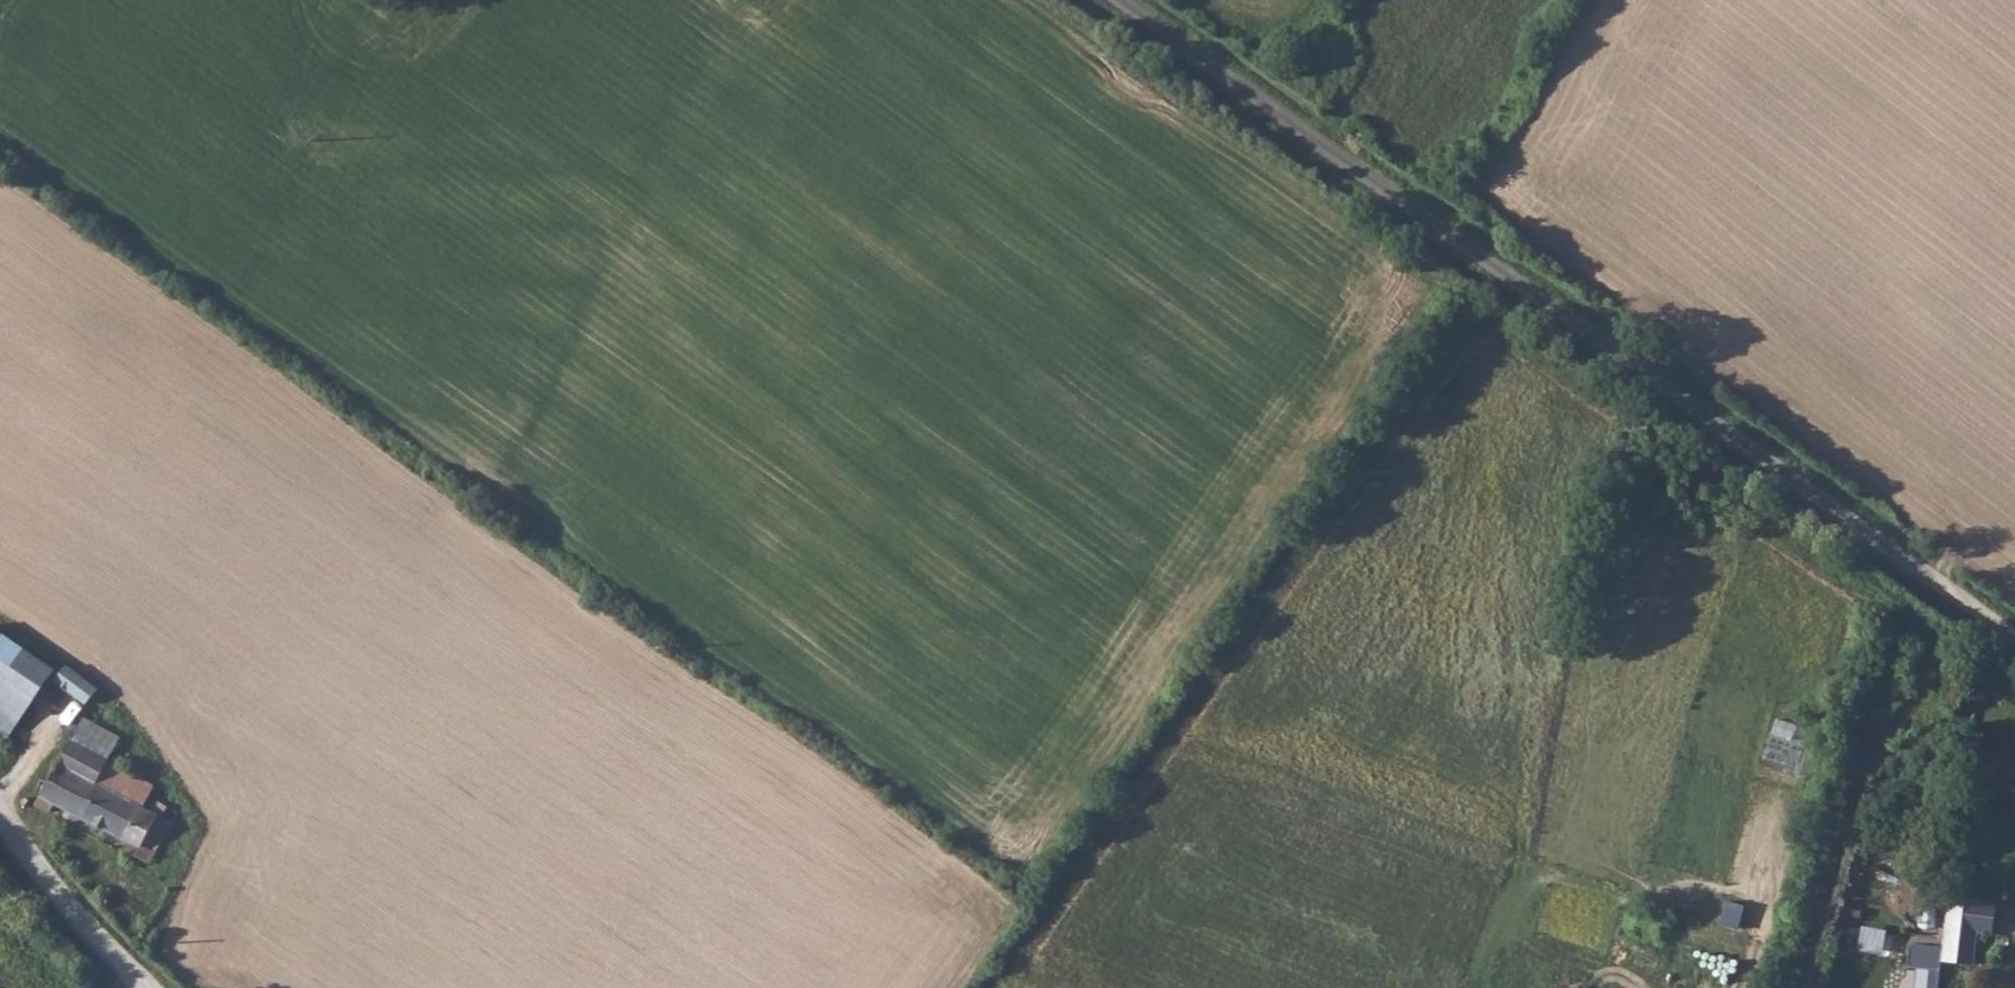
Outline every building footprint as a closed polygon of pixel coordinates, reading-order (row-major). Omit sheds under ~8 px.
[(16,639),(0,629),(0,663),(16,639)] [(16,639),(0,663),(0,734),(4,737),(51,664),(16,639)] [(70,739),(103,757),(114,732),(84,715),(70,739)] [(133,856),(147,864),(166,822),(160,818),(162,806),(148,798),(143,807),(138,803),(147,782),(103,757),(70,739),(47,778),(39,775),(33,787),(39,790),(32,804),(49,812),(57,801),(137,844),(133,856)] [(1946,899),(1943,965),(1978,966),(1979,934),(1997,935),(1998,901),(1946,899)]
